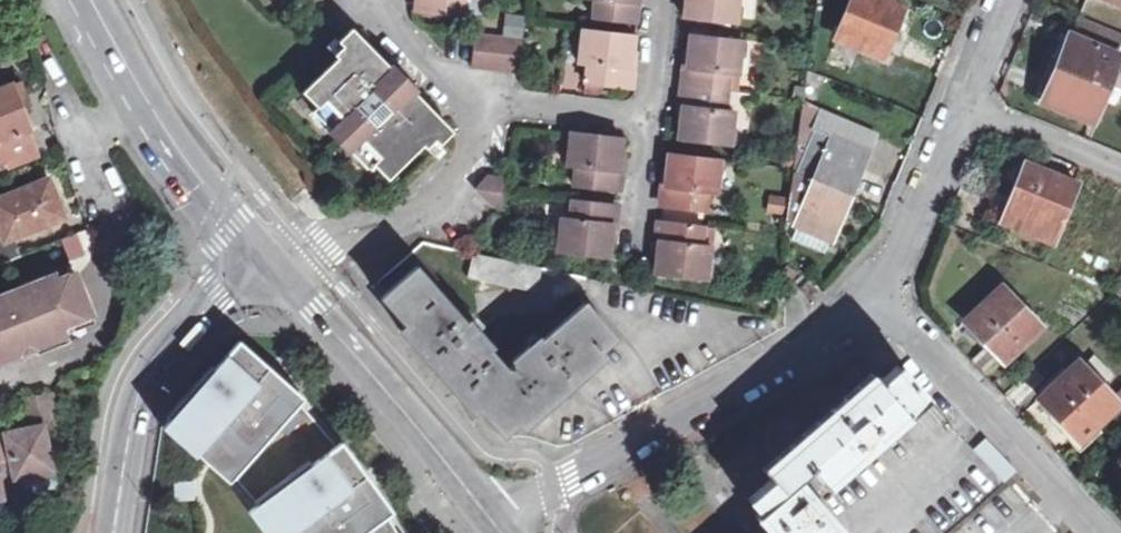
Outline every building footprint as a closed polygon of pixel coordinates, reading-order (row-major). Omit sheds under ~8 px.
[(420,9),(472,13),(473,0),(420,0),(420,9)] [(599,14),(648,20),(650,0),(601,0),(599,14)] [(691,16),(751,21),(751,15),(762,15),(764,0),(692,0),(691,16)] [(843,34),(894,56),(916,0),(857,0),(843,34)] [(1081,25),(1052,97),(1109,121),(1120,92),(1120,24),(1088,11),(1081,25)] [(648,30),(590,23),(585,60),(593,61),(590,81),(642,87),(648,30)] [(466,128),(365,24),(352,36),(357,42),(347,50),(351,54),(316,87),(329,101),(322,109),(379,168),(387,161),(401,177),(435,141),(439,145),(447,137),(452,142),(466,128)] [(687,120),(685,136),(744,143),(747,104),(739,103),(741,87),(764,89),(769,37),(698,28),(696,45),(689,44),(682,119),(687,120)] [(531,34),(482,29),(479,62),(527,68),(531,34)] [(12,86),(20,103),(27,100),(19,83),(12,86)] [(0,89),(0,171),(39,155),(33,142),(28,128),(30,127),(20,103),(12,86),(12,84),(0,89)] [(829,105),(811,95),(802,166),(795,233),(838,250),(887,130),(829,105)] [(634,134),(578,127),(574,164),(582,164),(581,183),(629,189),(634,134)] [(734,156),(676,148),(674,164),(669,164),(665,204),(717,209),(719,190),(730,191),(734,156)] [(1022,158),(998,222),(1082,252),(1114,200),(1022,158)] [(513,172),(494,170),(482,184),(501,204),(510,205),(513,172)] [(19,256),(13,237),(64,216),(49,178),(13,193),(0,199),(0,236),(1,238),(2,240),(0,241),(0,263),(19,256)] [(796,194),(776,191),(774,208),(794,211),(796,194)] [(628,200),(578,194),(576,213),(567,212),(564,249),(622,257),(628,200)] [(724,223),(662,215),(658,254),(664,255),(662,271),(718,277),(724,223)] [(643,345),(602,299),(560,337),(556,333),(525,358),(529,362),(525,366),(508,347),(511,344),(486,316),(482,319),(433,261),(395,294),(418,323),(412,328),(489,414),(494,409),(520,437),(535,423),(541,430),(643,345)] [(46,278),(56,274),(54,269),(43,273),(46,278)] [(22,352),(35,347),(68,334),(64,325),(92,314),(76,274),(59,281),(56,274),(46,278),(0,296),(0,361),(22,352)] [(1002,283),(961,324),(1001,368),(1045,332),(1002,283)] [(68,334),(35,347),(38,354),(71,342),(68,334)] [(304,399),(237,341),(162,426),(208,467),(228,485),(297,407),(304,399)] [(0,361),(0,370),(25,360),(22,352),(0,361)] [(1031,399),(1079,447),(1120,408),(1120,401),(1080,357),(1031,399)] [(816,495),(932,393),(901,361),(882,377),(874,367),(761,461),(772,473),(747,496),(756,509),(752,514),(769,532),(842,532),(816,495)] [(7,434),(8,438),(15,477),(17,484),(53,477),(44,430),(52,429),(49,413),(57,412),(53,396),(31,400),(36,421),(37,428),(23,430),(7,434)] [(331,448),(297,407),(228,485),(246,509),(331,448)] [(37,428),(36,421),(22,424),(23,430),(37,428)] [(1003,483),(1017,471),(984,436),(970,449),(1003,483)] [(8,438),(0,440),(0,480),(15,477),(8,438)] [(338,442),(331,448),(246,509),(264,532),(362,532),(384,516),(391,511),(338,442)] [(384,516),(362,532),(394,532),(384,516)]
